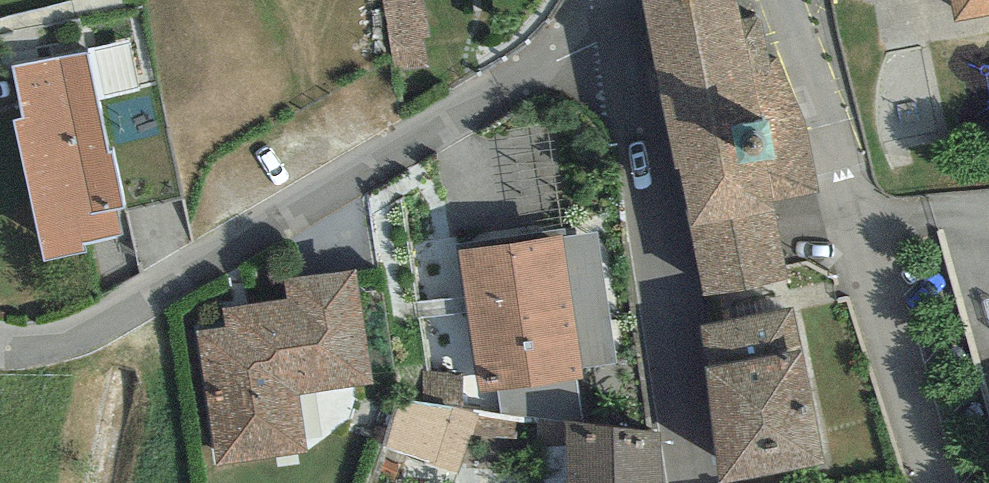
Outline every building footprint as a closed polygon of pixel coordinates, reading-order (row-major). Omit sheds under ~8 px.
[(388,45),(423,43),(420,0),(385,0),(388,45)] [(674,171),(681,171),(704,297),(786,278),(774,203),(819,194),(805,121),(762,18),(742,20),(737,0),(642,0),(674,171)] [(958,18),(988,13),(988,0),(955,0),(958,18)] [(126,38),(91,42),(97,89),(132,85),(126,38)] [(23,118),(14,120),(44,262),(86,253),(84,243),(121,235),(116,210),(127,207),(114,151),(108,152),(86,51),(12,67),(23,118)] [(564,236),(460,250),(478,391),(582,378),(564,236)] [(299,396),(373,385),(357,269),(285,278),(288,299),(222,309),(225,328),(197,331),(216,466),(307,453),(299,396)] [(719,482),(723,482),(825,464),(793,306),(701,325),(719,482)] [(458,474),(476,412),(395,398),(384,449),(458,474)] [(564,421),(566,482),(664,482),(663,432),(564,421)]
